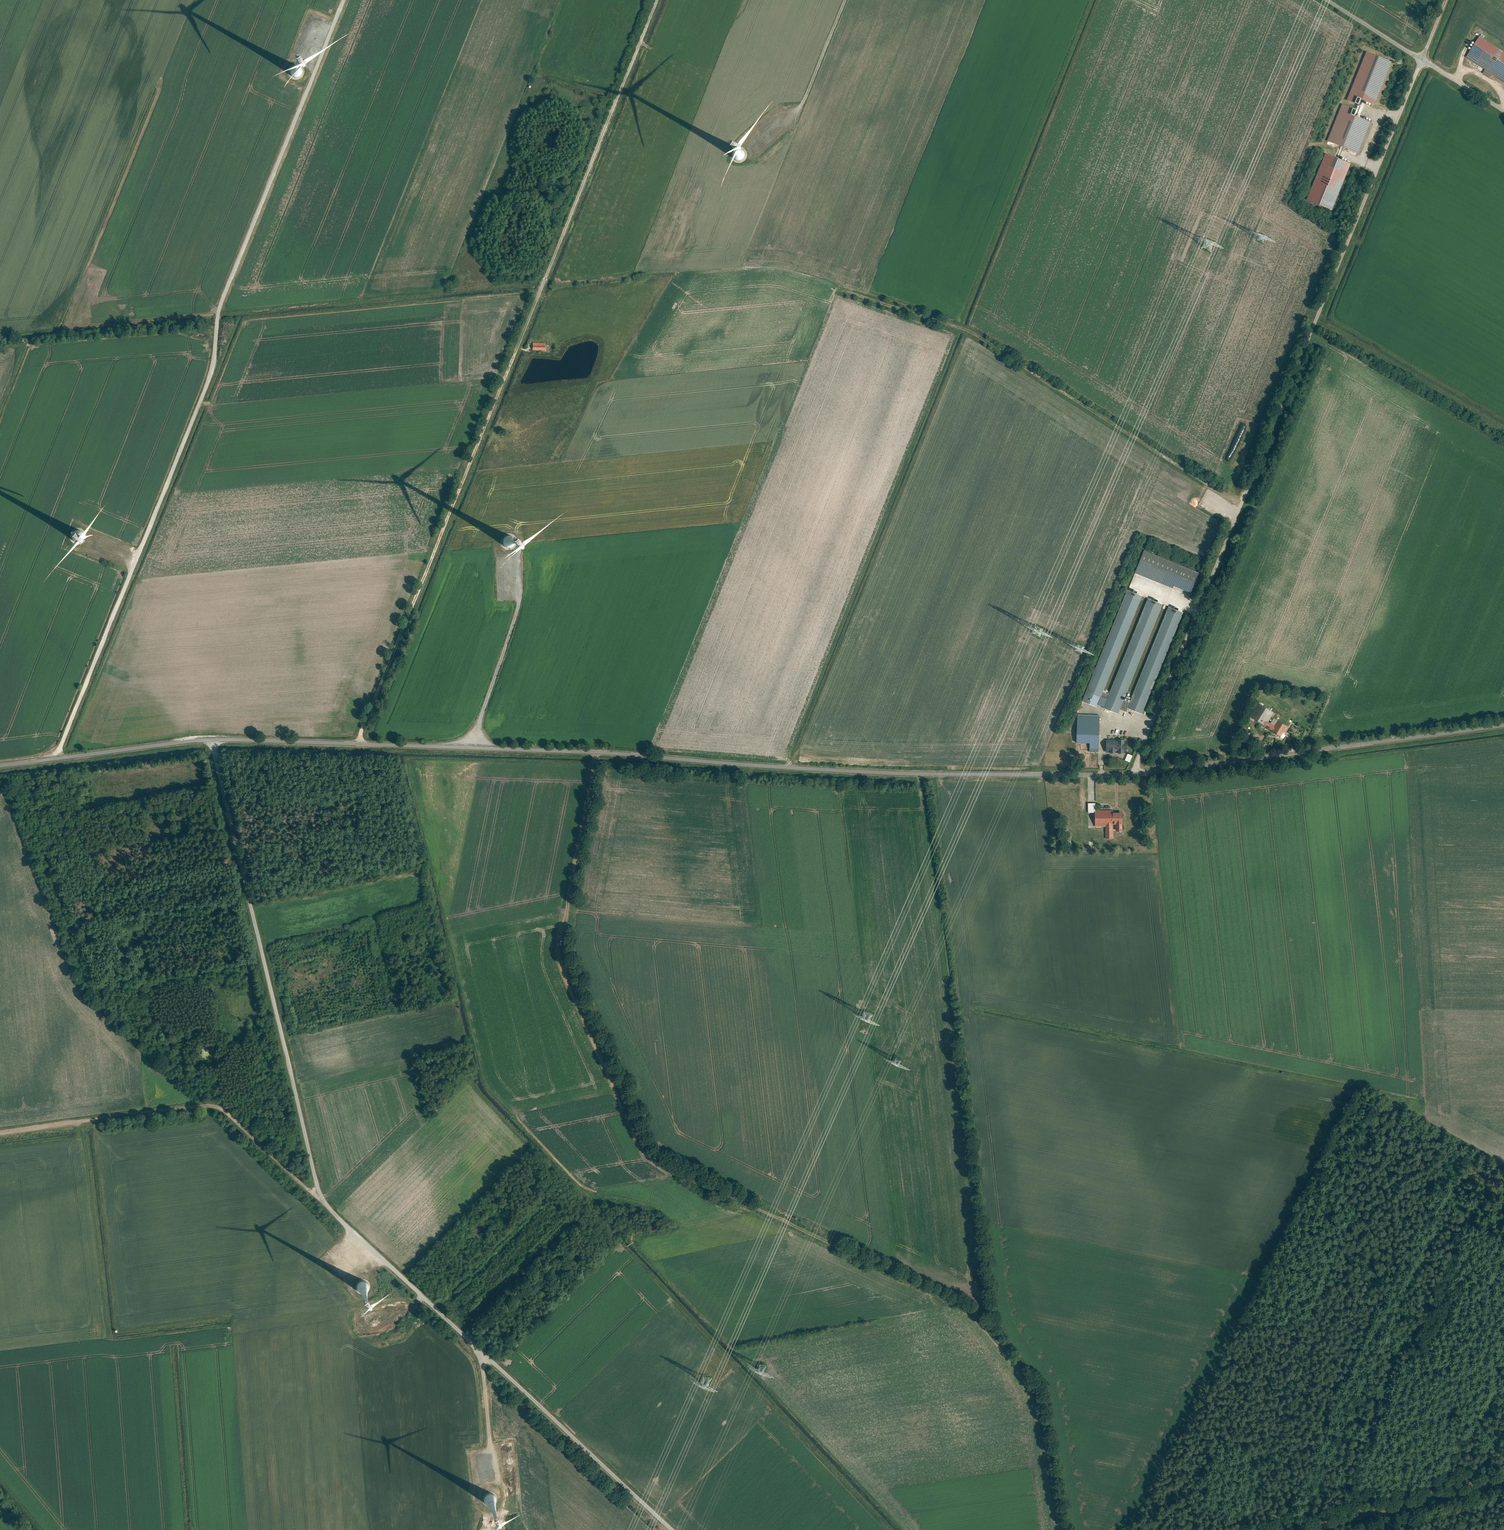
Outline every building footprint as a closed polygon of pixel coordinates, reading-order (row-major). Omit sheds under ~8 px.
[(1479,36),(1465,57),(1485,70),(1482,73),(1489,78),(1494,75),(1503,82),(1503,52),(1479,36)] [(1391,62),(1366,52),(1346,100),(1357,104),(1359,99),(1374,104),(1391,62)] [(1356,109),(1341,104),(1327,141),(1358,153),(1370,122),(1353,115),(1356,109)] [(1350,163),(1325,153),(1306,200),(1332,210),(1350,163)] [(1137,571),(1136,573),(1174,589),(1175,586),(1192,593),(1200,573),(1145,551),(1137,571)] [(1143,597),(1127,591),(1082,700),(1097,706),(1143,597)] [(1164,605),(1148,598),(1103,707),(1119,714),(1164,605)] [(1183,613),(1168,607),(1127,709),(1142,715),(1183,613)] [(1274,712),(1257,702),(1248,717),(1281,737),(1283,734),(1283,735),(1288,727),(1277,720),(1274,726),(1268,722),(1274,712)] [(1100,716),(1077,716),(1077,743),(1100,743),(1100,716)] [(1126,741),(1106,740),(1105,753),(1125,754),(1126,741)] [(1111,810),(1094,811),(1094,827),(1105,827),(1105,839),(1113,839),(1113,831),(1115,831),(1115,832),(1122,832),(1122,812),(1111,812),(1111,810)] [(1072,836),(1063,836),(1063,846),(1072,845),(1072,836)]
